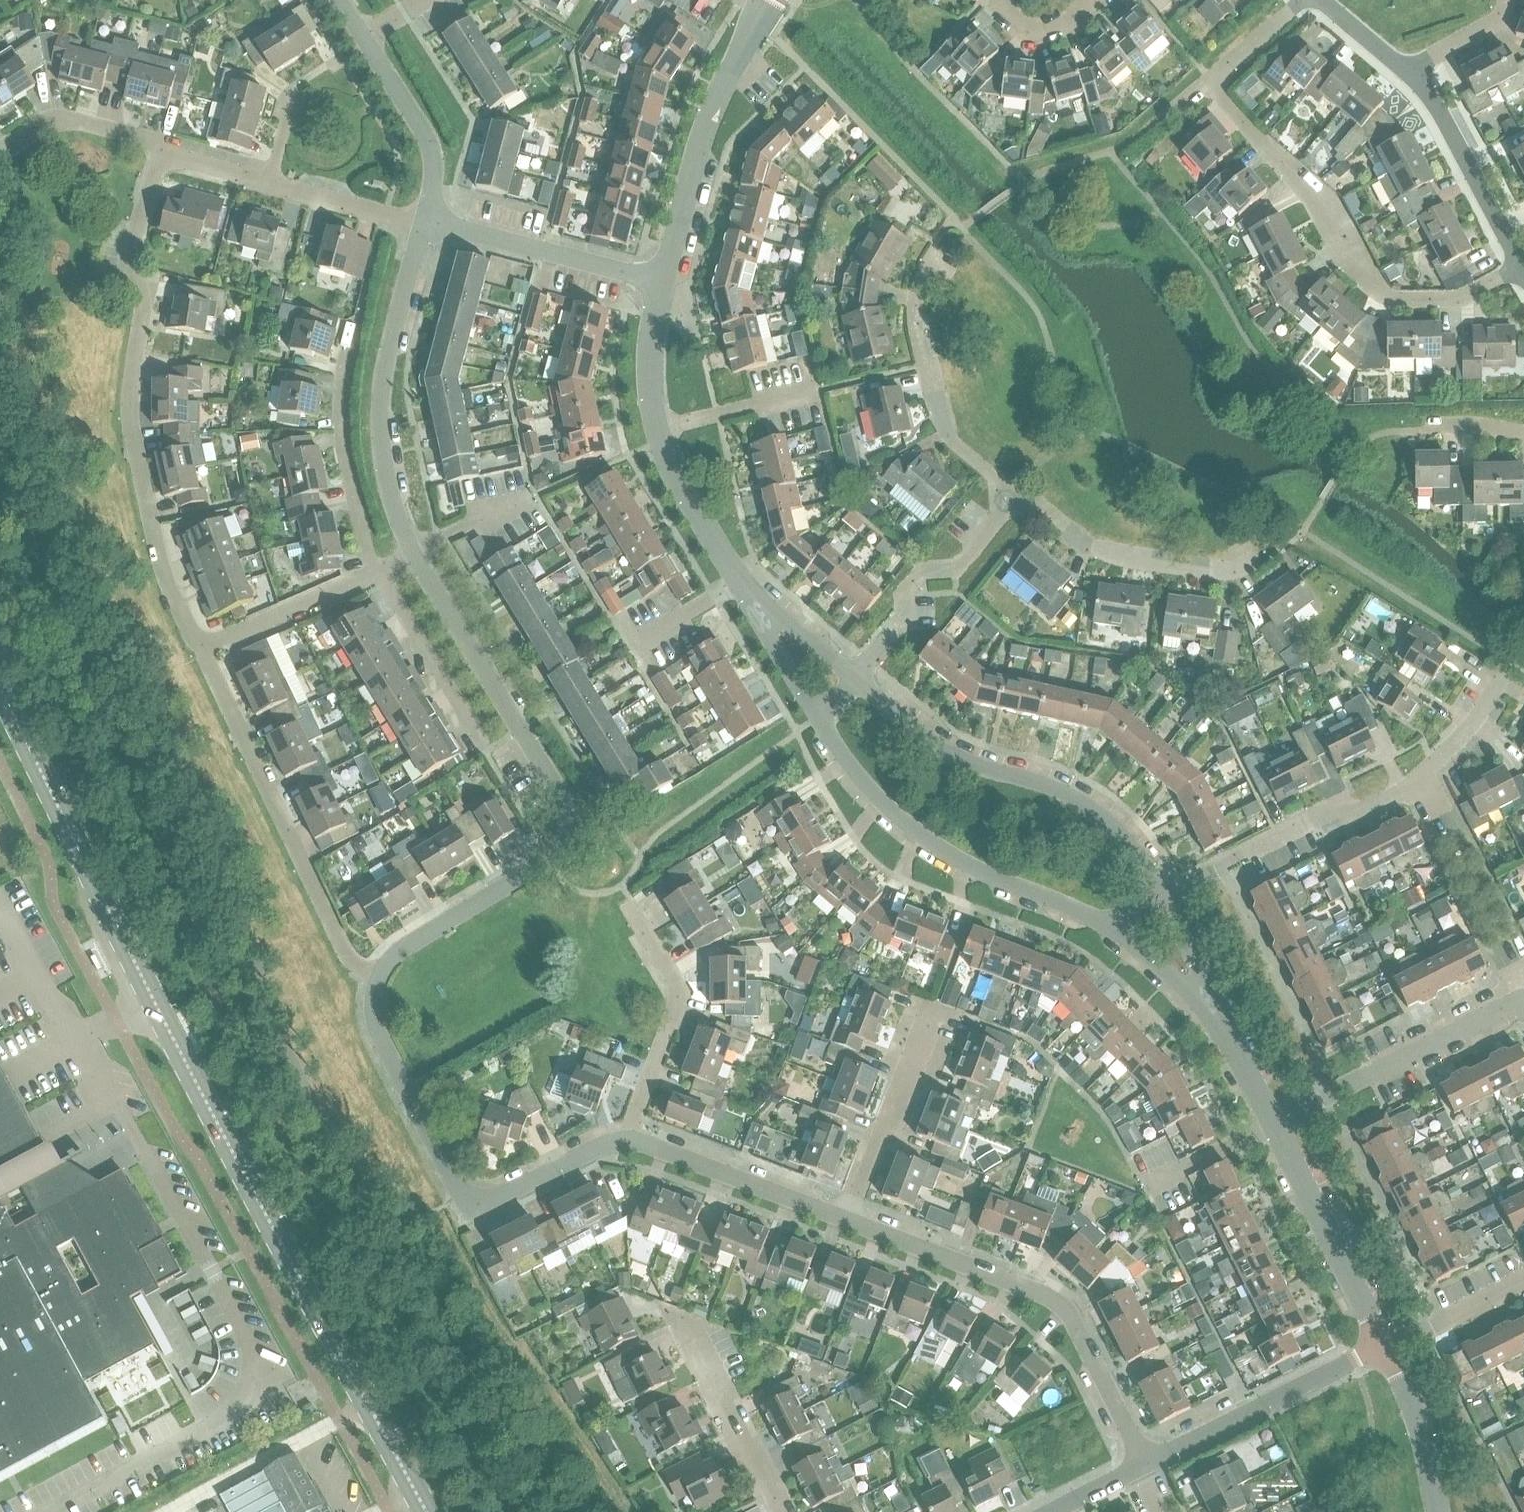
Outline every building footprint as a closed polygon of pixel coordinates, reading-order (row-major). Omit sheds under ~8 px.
[(555,12),(563,0),(537,0),(555,12)] [(610,6),(606,13),(616,19),(628,0),(614,0),(610,6)] [(1152,5),(1160,14),(1172,3),(1169,0),(1158,0),(1152,5)] [(1209,2),(1199,10),(1213,27),(1233,10),(1225,1),(1226,0),(1207,0),(1209,2)] [(289,23),(276,31),(295,60),(315,47),(308,36),(318,29),(303,6),(285,17),(289,23)] [(1130,44),(1120,53),(1130,65),(1138,74),(1151,63),(1150,62),(1169,45),(1162,38),(1162,37),(1138,9),(1116,28),(1130,44)] [(662,32),(654,44),(653,44),(682,63),(695,43),(679,32),(684,23),(665,11),(654,27),(662,32)] [(1516,36),(1523,39),(1523,16),(1516,36)] [(443,37),(455,56),(482,39),(470,19),(443,37)] [(295,60),(276,31),(264,39),(260,33),(242,44),(257,68),(267,61),(275,73),(295,60)] [(962,69),(972,79),(986,65),(998,53),(978,33),(963,48),(953,38),(933,57),(953,77),(962,69)] [(41,35),(41,36),(45,64),(63,69),(59,82),(81,87),(89,54),(79,51),(81,42),(50,34),(41,35)] [(592,34),(585,44),(596,51),(602,41),(592,34)] [(0,71),(0,80),(14,101),(35,87),(29,76),(45,66),(45,64),(41,36),(13,54),(17,60),(0,71)] [(1091,76),(1079,80),(1084,94),(1087,105),(1100,102),(1111,99),(1117,94),(1108,84),(1130,65),(1120,53),(1106,37),(1084,56),(1093,67),(1089,71),(1091,76)] [(648,52),(637,69),(669,83),(682,63),(653,44),(654,44),(644,38),(638,46),(648,52)] [(93,41),(89,54),(81,87),(102,93),(105,81),(116,84),(127,42),(115,39),(113,46),(93,41)] [(455,56),(467,74),(494,57),(482,39),(455,56)] [(140,45),(127,42),(116,84),(128,87),(125,99),(146,105),(155,71),(158,58),(138,53),(140,45)] [(596,51),(585,44),(579,54),(589,61),(596,51)] [(1483,59),(1497,86),(1507,104),(1515,99),(1513,96),(1523,90),(1523,61),(1515,66),(1505,47),(1483,59)] [(1292,81),(1304,92),(1327,65),(1307,49),(1294,64),(1283,55),(1262,79),(1281,95),(1292,81)] [(178,64),(158,58),(155,71),(146,105),(168,110),(171,99),(182,102),(193,60),(180,56),(178,64)] [(467,74),(478,92),(506,75),(494,57),(467,74)] [(1032,85),(1030,103),(1028,113),(1042,115),(1044,104),(1056,101),(1056,103),(1084,94),(1079,80),(1073,59),(1046,68),(1051,85),(1046,87),(1032,85)] [(1497,86),(1483,59),(1461,71),(1471,90),(1460,96),(1472,118),(1493,106),(1486,92),(1497,86)] [(1001,99),(1030,103),(1032,85),(1035,66),(1006,62),(1004,77),(996,76),(996,75),(986,65),(972,79),(963,88),(973,98),(977,94),(1001,97),(1001,99)] [(1324,97),(1341,111),(1362,85),(1342,68),(1337,74),(1327,65),(1304,92),(1319,104),(1324,97)] [(231,92),(227,107),(260,116),(267,93),(253,89),(256,77),(225,69),(220,89),(231,92)] [(621,96),(630,98),(663,107),(669,83),(637,69),(632,89),(623,87),(621,96)] [(506,75),(478,92),(490,111),(507,101),(513,109),(527,100),(522,91),(518,94),(506,75)] [(0,80),(0,109),(14,101),(0,80)] [(1345,159),(1367,142),(1393,121),(1378,109),(1383,103),(1362,85),(1341,111),(1357,125),(1335,151),(1345,159)] [(795,108),(793,110),(817,134),(834,117),(840,123),(847,115),(830,98),(823,105),(811,93),(802,101),(801,101),(799,101),(796,105),(795,107),(795,108)] [(615,119),(623,122),(624,121),(657,130),(663,107),(630,98),(626,112),(617,110),(615,119)] [(586,99),(583,111),(595,114),(598,102),(586,99)] [(260,116),(227,107),(223,122),(212,119),(207,139),(240,148),(244,136),(254,139),(260,116)] [(784,119),(776,127),(792,143),(808,160),(825,142),(817,134),(793,110),(791,112),(790,112),(788,112),(784,116),(784,118),(784,119)] [(1099,110),(1100,129),(1111,128),(1109,110),(1099,110)] [(595,114),(583,111),(580,122),(592,125),(595,114)] [(1185,153),(1203,175),(1230,151),(1220,139),(1226,134),(1210,116),(1189,134),(1197,143),(1185,153)] [(609,142),(617,145),(618,144),(651,153),(657,130),(624,121),(623,122),(620,135),(611,133),(609,142)] [(1367,142),(1386,177),(1389,175),(1421,158),(1409,135),(1402,139),(1393,121),(1367,142)] [(493,123),(487,145),(519,153),(524,131),(493,123)] [(752,150),(751,152),(771,164),(792,143),(776,127),(767,135),(765,135),(761,139),(760,141),(761,142),(759,144),(759,143),(756,144),(752,148),(752,150)] [(853,148),(861,157),(867,150),(859,142),(853,148)] [(603,166),(611,168),(612,167),(645,176),(651,153),(618,144),(617,145),(614,159),(605,156),(603,166)] [(487,145),(482,166),(513,174),(519,153),(487,145)] [(574,145),(571,157),(583,160),(586,148),(574,145)] [(1523,175),(1523,148),(1512,154),(1523,175)] [(745,175),(741,187),(763,193),(764,192),(775,195),(781,170),(771,164),(751,152),(750,155),(749,154),(748,156),(746,161),(747,163),(748,164),(747,166),(746,166),(745,167),(743,173),(744,175),(745,175)] [(873,166),(892,188),(905,178),(885,155),(873,166)] [(583,160),(571,157),(568,169),(580,172),(583,160)] [(1398,200),(1405,212),(1429,199),(1440,194),(1433,181),(1421,158),(1389,175),(1386,177),(1379,180),(1391,204),(1398,200)] [(513,174),(482,166),(476,188),(508,196),(513,174)] [(597,189),(605,191),(639,199),(645,176),(612,167),(611,168),(608,182),(599,180),(597,189)] [(833,168),(826,174),(834,182),(841,176),(833,168)] [(1223,174),(1201,192),(1197,196),(1216,217),(1229,205),(1238,217),(1266,192),(1247,171),(1231,184),(1223,174)] [(834,182),(826,174),(820,181),(812,188),(820,197),(834,182)] [(552,198),(557,181),(548,178),(543,195),(552,198)] [(736,207),(735,210),(769,219),(775,195),(764,192),(763,193),(741,187),(738,198),(736,199),(735,205),(735,207),(736,207)] [(805,203),(804,208),(815,211),(818,199),(803,189),(800,202),(805,203)] [(1360,190),(1348,193),(1353,216),(1365,213),(1360,190)] [(590,212),(599,214),(633,223),(639,199),(605,191),(602,205),(593,203),(590,212)] [(562,192),(559,203),(570,206),(574,195),(562,192)] [(216,229),(223,202),(195,194),(191,209),(169,203),(166,216),(162,231),(200,241),(204,226),(216,229)] [(1422,228),(1430,244),(1459,229),(1447,206),(1436,212),(1429,199),(1405,212),(1415,232),(1422,228)] [(570,206),(559,203),(553,227),(564,230),(570,206)] [(1250,233),(1262,256),(1294,239),(1281,216),(1274,220),(1266,205),(1240,223),(1246,235),(1250,233)] [(815,211),(804,208),(802,217),(813,220),(815,211)] [(258,268),(282,275),(291,240),(277,236),(280,223),(257,216),(258,211),(253,209),(242,248),(258,252),(256,260),(260,261),(258,268)] [(732,222),(729,233),(763,242),(769,219),(735,210),(734,213),(732,214),(731,220),(731,222),(732,222)] [(599,214),(596,228),(587,226),(584,235),(626,246),(633,223),(599,214)] [(844,275),(842,289),(876,294),(879,277),(886,281),(897,261),(896,261),(908,241),(875,222),(852,262),(853,263),(846,275),(844,275)] [(1459,229),(1430,244),(1439,260),(1432,263),(1442,283),(1466,270),(1460,258),(1471,252),(1459,229)] [(319,269),(360,279),(367,252),(353,248),(356,237),(345,234),(344,236),(329,232),(319,269)] [(726,245),(723,256),(745,262),(745,263),(756,266),(763,242),(729,233),(728,236),(726,238),(725,243),(725,245),(726,245)] [(786,248),(793,250),(804,253),(807,244),(788,239),(786,248)] [(1268,282),(1278,302),(1301,284),(1293,270),(1306,263),(1294,239),(1262,256),(1274,279),(1268,282)] [(458,254),(453,276),(484,284),(490,263),(458,254)] [(714,289),(714,291),(737,292),(745,263),(745,262),(723,256),(720,268),(719,268),(718,270),(716,275),(717,277),(717,280),(716,280),(715,281),(713,287),(714,289)] [(790,262),(787,271),(799,274),(801,265),(790,262)] [(799,274),(787,271),(785,280),(796,283),(799,274)] [(453,276),(447,297),(479,305),(484,284),(453,276)] [(518,278),(516,295),(530,296),(532,279),(518,278)] [(1305,316),(1320,328),(1343,300),(1322,283),(1312,294),(1301,284),(1278,302),(1277,303),(1300,322),(1305,316)] [(223,320),(224,316),(227,292),(191,286),(189,301),(176,299),(172,323),(166,322),(166,328),(205,334),(207,318),(223,320)] [(876,294),(842,289),(840,304),(841,304),(845,318),(844,318),(855,363),(891,354),(886,332),(887,331),(881,309),(873,311),(876,294)] [(719,314),(722,326),(744,321),(744,320),(756,318),(749,292),(737,292),(714,291),(715,294),(714,294),(713,296),(714,302),(716,303),(717,303),(717,305),(717,306),(716,308),(717,313),(719,315),(719,314)] [(535,294),(529,318),(541,321),(547,297),(535,294)] [(447,297),(442,318),(473,326),(479,305),(447,297)] [(1252,317),(1277,329),(1286,311),(1261,299),(1252,317)] [(1343,300),(1320,328),(1340,345),(1335,352),(1357,371),(1358,371),(1368,341),(1355,330),(1364,319),(1343,300)] [(573,314),(569,328),(569,329),(602,337),(609,314),(567,303),(564,311),(573,314)] [(278,318),(292,322),(292,324),(297,326),(291,351),(329,361),(336,332),(322,329),(325,316),(282,304),(278,318)] [(784,307),(787,316),(798,313),(796,304),(784,307)] [(798,313),(787,316),(789,325),(800,322),(798,313)] [(442,318),(436,339),(467,347),(473,326),(442,318)] [(541,321),(529,318),(526,330),(538,333),(541,321)] [(727,347),(728,350),(761,341),(756,318),(744,320),(744,321),(722,326),(725,338),(724,338),(724,340),(725,345),(726,347),(727,347)] [(1440,325),(1414,326),(1414,360),(1433,360),(1433,368),(1454,368),(1454,335),(1440,336),(1440,325)] [(567,337),(563,351),(563,352),(596,360),(602,337),(569,329),(569,328),(560,326),(558,335),(567,337)] [(1388,341),(1368,341),(1358,371),(1389,370),(1389,361),(1414,360),(1414,326),(1388,326),(1388,341)] [(1482,367),(1514,366),(1514,328),(1474,329),(1474,349),(1462,349),(1462,381),(1482,381),(1482,367)] [(791,334),(797,358),(808,355),(802,332),(791,334)] [(436,339),(431,360),(462,368),(467,347),(436,339)] [(520,353),(531,356),(534,344),(523,341),(520,353)] [(761,341),(728,350),(729,353),(728,353),(727,355),(729,361),(730,362),(731,362),(734,374),(767,365),(761,341)] [(561,360),(555,383),(590,384),(596,360),(563,352),(563,351),(554,349),(552,358),(561,360)] [(425,381),(429,398),(461,391),(458,381),(462,368),(431,360),(425,381)] [(153,380),(153,403),(188,403),(188,392),(202,392),(202,369),(175,369),(174,380),(153,380)] [(279,413),(318,420),(322,391),(308,389),(310,375),(280,371),(278,387),(283,388),(279,413)] [(503,383),(506,375),(495,373),(492,385),(503,383)] [(1345,398),(1353,381),(1337,373),(1329,391),(1345,398)] [(553,417),(562,415),(596,407),(590,384),(555,383),(560,406),(551,408),(553,417)] [(869,411),(876,440),(911,432),(903,400),(895,402),(892,389),(861,397),(864,412),(869,411)] [(429,398),(434,420),(465,413),(461,391),(429,398)] [(165,425),(165,439),(200,435),(200,434),(200,402),(188,403),(153,403),(153,425),(165,425)] [(558,440),(562,439),(567,438),(601,431),(596,407),(562,415),(565,429),(556,431),(558,440)] [(519,412),(521,423),(533,421),(530,409),(519,412)] [(434,420),(438,441),(470,434),(465,413),(434,420)] [(814,430),(820,454),(831,451),(826,427),(814,430)] [(247,450),(265,445),(262,431),(244,435),(247,450)] [(567,438),(562,439),(565,454),(561,454),(563,464),(606,454),(601,431),(567,438)] [(524,435),(526,447),(538,444),(535,432),(524,435)] [(438,441),(443,462),(474,455),(470,434),(438,441)] [(156,455),(161,476),(195,469),(206,466),(200,435),(165,439),(168,452),(156,455)] [(756,466),(757,469),(790,461),(785,437),(751,445),(754,457),(753,457),(752,459),(754,465),(755,466),(756,466)] [(287,465),(289,477),(323,469),(319,448),(304,451),(302,439),(274,445),(279,467),(287,465)] [(538,444),(526,447),(529,458),(541,456),(538,444)] [(474,455),(443,462),(447,484),(459,481),(479,477),(474,455)] [(1434,506),(1462,506),(1462,480),(1462,468),(1448,468),(1448,455),(1416,455),(1416,489),(1434,489),(1434,506)] [(898,484),(933,514),(955,488),(919,457),(911,467),(900,457),(883,478),(895,488),(898,484)] [(760,481),(762,493),(796,484),(790,461),(757,469),(757,472),(756,474),(757,480),(759,481),(760,481)] [(823,468),(825,477),(837,474),(835,465),(823,468)] [(486,475),(492,494),(520,484),(514,466),(486,475)] [(1462,480),(1462,506),(1463,524),(1487,523),(1487,506),(1498,506),(1498,466),(1474,467),(1474,480),(1462,480)] [(1498,466),(1498,506),(1510,506),(1510,523),(1523,523),(1523,479),(1522,479),(1522,466),(1498,466)] [(195,469),(161,476),(166,498),(177,496),(180,507),(208,501),(205,489),(199,490),(195,469)] [(284,490),(289,512),(320,505),(318,493),(328,491),(323,469),(289,477),(292,488),(284,490)] [(592,517),(600,513),(599,512),(629,494),(616,474),(587,492),(595,505),(587,509),(592,517)] [(459,481),(447,484),(450,499),(462,496),(459,481)] [(765,505),(768,516),(790,511),(802,508),(796,484),(762,493),(763,496),(762,496),(762,498),(763,503),(764,505),(765,505)] [(828,487),(830,496),(841,493),(839,484),(828,487)] [(841,493),(830,496),(832,504),(843,502),(841,493)] [(604,538),(612,533),(641,515),(629,494),(599,512),(600,513),(607,525),(599,530),(604,538)] [(301,531),(304,543),(337,535),(333,514),(323,516),(320,505),(289,512),(293,533),(301,531)] [(776,548),(776,551),(797,538),(807,532),(802,508),(790,511),(768,516),(771,528),(770,528),(769,530),(771,536),(772,537),(773,537),(774,539),(773,539),(772,541),(774,547),(775,549),(776,548)] [(842,521),(849,527),(857,518),(850,512),(842,521)] [(617,558),(624,553),(654,535),(641,515),(612,533),(620,546),(612,550),(617,558)] [(558,524),(564,534),(574,528),(568,517),(558,524)] [(857,518),(849,527),(856,533),(863,524),(857,518)] [(188,549),(190,556),(231,541),(223,520),(177,538),(182,551),(188,549)] [(551,528),(538,536),(547,551),(560,543),(551,528)] [(298,556),(298,557),(303,578),(341,569),(339,558),(342,557),(337,535),(304,543),(306,554),(298,556)] [(629,578),(635,575),(635,574),(666,555),(654,535),(624,553),(632,566),(624,571),(629,578)] [(570,544),(576,554),(586,548),(580,538),(570,544)] [(795,566),(804,574),(819,557),(818,556),(797,538),(776,551),(778,553),(779,555),(783,559),(785,559),(786,559),(787,560),(787,561),(788,563),(792,566),(794,567),(795,566)] [(875,549),(882,555),(890,546),(883,540),(875,549)] [(187,566),(192,579),(238,561),(231,541),(190,556),(193,564),(187,566)] [(290,559),(298,557),(298,556),(306,554),(304,543),(287,547),(290,559)] [(1060,591),(1071,577),(1039,550),(1040,549),(1032,543),(1011,568),(1046,597),(1037,608),(1052,621),(1070,600),(1060,591)] [(890,546),(882,555),(889,561),(897,552),(890,546)] [(820,587),(822,589),(845,563),(826,547),(818,556),(819,557),(804,574),(813,581),(812,582),(813,584),(817,588),(819,588),(820,587)] [(484,565),(495,584),(523,567),(512,549),(495,559),(484,565)] [(490,551),(479,558),(484,565),(495,559),(490,551)] [(635,574),(635,575),(643,587),(635,592),(640,600),(668,582),(679,599),(691,592),(683,579),(680,581),(677,577),(679,576),(666,555),(635,574)] [(583,564),(589,575),(599,568),(593,558),(583,564)] [(203,589),(206,597),(246,581),(238,561),(192,579),(197,592),(203,589)] [(832,597),(841,605),(863,578),(845,563),(822,589),(825,591),(824,592),(825,594),(829,598),(831,598),(832,597)] [(495,584),(507,603),(534,586),(523,567),(495,584)] [(1283,622),(1313,600),(1292,572),(1256,598),(1273,622),(1261,631),(1278,653),(1290,645),(1282,635),(1289,630),(1283,622)] [(863,578),(841,605),(843,607),(843,609),(848,613),(850,613),(859,621),(882,594),(863,578)] [(595,585),(601,595),(611,589),(605,579),(595,585)] [(246,581),(206,597),(209,604),(203,606),(208,620),(231,611),(235,621),(247,616),(244,606),(254,602),(246,581)] [(1120,634),(1139,637),(1145,600),(1129,598),(1130,590),(1099,585),(1093,623),(1121,627),(1120,634)] [(507,603),(518,621),(546,604),(534,586),(507,603)] [(611,589),(601,595),(614,616),(624,609),(611,589)] [(1381,595),(1369,603),(1382,621),(1394,613),(1381,595)] [(1180,647),(1182,633),(1201,636),(1199,648),(1216,650),(1214,661),(1232,663),(1236,636),(1219,633),(1218,635),(1210,634),(1215,604),(1169,597),(1163,637),(1165,638),(1163,648),(1176,650),(1180,647)] [(332,630),(344,648),(380,626),(376,619),(381,616),(374,604),(332,630)] [(518,621),(529,640),(557,623),(546,604),(518,621)] [(959,611),(968,618),(973,611),(965,604),(959,611)] [(978,629),(985,635),(992,627),(986,621),(978,629)] [(529,640),(541,658),(568,642),(557,623),(529,640)] [(286,630),(290,644),(303,641),(298,626),(286,630)] [(344,648),(355,667),(397,641),(390,629),(385,633),(380,626),(344,648)] [(1394,657),(1403,662),(1433,681),(1446,661),(1436,654),(1442,644),(1413,626),(1394,657)] [(992,627),(985,635),(992,641),(999,632),(992,627)] [(919,659),(936,673),(956,649),(939,635),(919,659)] [(691,666),(698,678),(699,678),(726,662),(727,662),(730,660),(717,639),(679,663),(683,671),(691,666)] [(237,676),(247,696),(278,681),(273,669),(280,666),(267,640),(242,651),(245,659),(233,665),(238,676),(237,676)] [(355,667),(366,685),(403,663),(399,656),(404,653),(397,641),(355,667)] [(541,658),(552,677),(577,663),(580,661),(568,642),(541,658)] [(1010,656),(1018,658),(1020,647),(1011,646),(1010,656)] [(1020,647),(1018,658),(1027,659),(1028,648),(1020,647)] [(936,673),(953,687),(972,663),(956,649),(936,673)] [(1044,661),(1052,663),(1054,652),(1045,651),(1044,661)] [(1054,652),(1052,663),(1061,664),(1062,653),(1054,652)] [(1095,658),(1094,667),(1105,668),(1106,660),(1095,658)] [(702,687),(709,700),(739,682),(727,662),(726,662),(699,678),(698,678),(689,684),(694,692),(702,687)] [(377,703),(378,704),(420,678),(412,666),(407,669),(403,663),(366,685),(367,686),(359,692),(369,708),(377,703)] [(548,679),(560,698),(588,681),(577,663),(552,677),(548,679)] [(953,687),(973,704),(987,675),(972,663),(953,687)] [(1376,702),(1407,722),(1420,701),(1405,692),(1411,682),(1384,664),(1373,682),(1384,689),(1376,702)] [(1105,668),(1094,667),(1093,675),(1104,677),(1105,668)] [(652,679),(665,699),(675,693),(663,672),(652,679)] [(973,704),(998,709),(1005,679),(987,675),(973,704)] [(1157,675),(1151,682),(1159,689),(1165,682),(1157,675)] [(378,704),(389,722),(426,700),(422,693),(427,690),(420,678),(378,704)] [(998,709),(1019,714),(1026,683),(1005,679),(998,709)] [(270,710),(275,721),(300,709),(291,690),(284,693),(278,681),(247,696),(257,716),(270,710)] [(560,698),(571,716),(599,699),(588,681),(560,698)] [(714,707),(722,720),(751,703),(739,682),(709,700),(702,704),(706,712),(714,707)] [(1159,689),(1151,682),(1145,688),(1154,695),(1159,689)] [(1019,714),(1040,718),(1046,688),(1026,683),(1019,714)] [(1040,718),(1060,723),(1067,693),(1046,688),(1040,718)] [(675,693),(665,699),(671,709),(681,703),(675,693)] [(1060,723),(1081,728),(1088,697),(1067,693),(1060,723)] [(1350,720),(1339,725),(1356,759),(1376,749),(1367,733),(1378,727),(1362,695),(1351,701),(1345,704),(1344,709),(1350,720)] [(1081,728),(1099,732),(1113,703),(1088,697),(1081,728)] [(571,716),(583,735),(611,718),(599,699),(571,716)] [(389,722),(400,740),(442,715),(435,703),(430,706),(426,700),(389,722)] [(1248,700),(1222,714),(1229,728),(1256,715),(1248,700)] [(751,703),(722,720),(714,725),(719,732),(727,728),(734,741),(737,740),(740,746),(754,738),(750,731),(764,723),(751,703)] [(1099,732),(1114,744),(1133,720),(1113,703),(1099,732)] [(1193,707),(1188,713),(1196,720),(1201,714),(1193,707)] [(267,738),(277,758),(308,743),(308,744),(322,737),(316,724),(309,728),(300,709),(275,721),(280,732),(267,738)] [(677,720),(684,730),(694,724),(688,713),(677,720)] [(1196,720),(1188,713),(1182,720),(1190,727),(1196,720)] [(400,740),(411,759),(448,736),(444,730),(449,727),(442,715),(400,740)] [(583,735),(594,754),(622,737),(611,718),(583,735)] [(1114,744),(1130,757),(1150,733),(1133,720),(1114,744)] [(1301,725),(1303,729),(1318,758),(1328,752),(1336,768),(1356,759),(1339,725),(1320,735),(1313,720),(1301,725)] [(1299,749),(1280,759),(1297,792),(1317,783),(1309,767),(1319,761),(1318,758),(1303,729),(1292,735),(1299,749)] [(1130,757),(1146,771),(1166,747),(1150,733),(1130,757)] [(690,740),(696,750),(706,744),(700,734),(690,740)] [(448,736),(411,759),(423,778),(465,752),(458,740),(452,743),(448,736)] [(594,754),(605,772),(633,755),(622,737),(594,754)] [(299,772),(304,783),(329,771),(320,752),(313,755),(308,744),(308,743),(277,758),(286,778),(299,772)] [(1146,771),(1163,785),(1182,761),(1166,747),(1146,771)] [(1231,749),(1223,753),(1228,763),(1236,759),(1231,749)] [(1228,763),(1223,753),(1216,757),(1220,766),(1228,763)] [(1297,792),(1280,759),(1269,764),(1265,756),(1259,754),(1255,756),(1254,754),(1243,759),(1259,791),(1269,786),(1277,802),(1297,792)] [(370,755),(336,764),(342,789),(376,780),(370,755)] [(617,791),(634,781),(644,773),(633,755),(605,772),(617,791)] [(1163,785),(1177,797),(1202,777),(1182,761),(1163,785)] [(644,773),(634,781),(645,799),(673,783),(661,763),(644,773)] [(1484,778),(1499,809),(1511,803),(1515,810),(1523,805),(1523,781),(1521,775),(1510,781),(1504,768),(1484,778)] [(296,800),(306,820),(337,806),(331,794),(338,790),(329,771),(304,783),(309,794),(296,800)] [(1177,797),(1185,813),(1213,800),(1202,777),(1177,797)] [(1499,809),(1484,778),(1464,788),(1470,801),(1460,806),(1472,831),(1491,822),(1487,815),(1499,809)] [(414,779),(399,788),(406,800),(421,791),(414,779)] [(774,837),(780,846),(787,842),(817,824),(805,803),(796,808),(788,795),(757,814),(766,828),(775,823),(782,833),(774,837)] [(400,813),(405,821),(418,813),(410,800),(404,803),(407,809),(400,813)] [(1185,813),(1195,832),(1222,819),(1213,800),(1185,813)] [(1257,801),(1249,805),(1254,815),(1262,811),(1257,801)] [(472,811),(462,817),(477,841),(487,835),(494,845),(514,832),(496,803),(483,811),(480,805),(472,809),(472,811)] [(1254,815),(1249,805),(1242,809),(1247,819),(1254,815)] [(337,806),(306,820),(316,841),(329,834),(334,845),(359,833),(350,814),(343,818),(337,806)] [(447,833),(435,840),(453,870),(473,857),(467,847),(477,841),(462,817),(456,806),(438,817),(447,833)] [(1395,821),(1388,825),(1410,868),(1417,864),(1420,856),(1416,849),(1424,845),(1410,818),(1400,823),(1395,821)] [(1222,819),(1195,832),(1204,852),(1232,839),(1222,819)] [(386,838),(392,835),(387,822),(364,832),(376,859),(392,852),(386,838)] [(731,829),(741,847),(754,841),(744,822),(731,829)] [(794,865),(804,882),(826,864),(818,851),(830,844),(817,824),(787,842),(780,846),(785,855),(792,851),(799,862),(794,865)] [(1380,833),(1371,838),(1384,865),(1391,861),(1395,868),(1403,871),(1410,868),(1388,825),(1382,828),(1380,833)] [(396,847),(401,855),(416,879),(416,878),(426,872),(432,882),(453,870),(435,840),(422,848),(414,836),(396,847)] [(1356,841),(1350,844),(1372,887),(1378,884),(1381,875),(1377,868),(1384,865),(1371,838),(1361,843),(1356,841)] [(1372,887),(1350,844),(1343,847),(1342,853),(1331,858),(1345,885),(1353,881),(1356,888),(1365,891),(1372,887)] [(390,877),(377,885),(395,914),(416,902),(410,891),(420,885),(416,878),(416,879),(401,855),(383,865),(390,877)] [(665,902),(677,921),(706,903),(699,892),(706,888),(695,870),(694,870),(688,859),(665,873),(672,884),(671,884),(677,895),(665,902)] [(840,904),(841,905),(864,878),(846,863),(837,873),(826,864),(804,882),(836,909),(840,904)] [(1344,888),(1336,874),(1320,883),(1313,872),(1303,878),(1311,890),(1320,884),(1328,898),(1344,888)] [(734,906),(764,893),(757,877),(727,890),(734,906)] [(856,925),(871,938),(885,913),(874,904),(882,893),(864,878),(841,905),(860,920),(856,925)] [(1254,910),(1257,916),(1305,892),(1301,885),(1293,882),(1286,886),(1282,878),(1251,894),(1256,904),(1254,910)] [(1417,884),(1404,892),(1413,907),(1426,899),(1417,884)] [(395,914),(377,885),(364,893),(361,888),(344,899),(358,923),(369,917),(375,927),(395,914)] [(1266,924),(1271,933),(1302,917),(1298,911),(1305,907),(1308,899),(1305,892),(1257,916),(1260,922),(1266,924)] [(1446,932),(1460,927),(1450,896),(1436,900),(1446,932)] [(706,903),(677,921),(688,940),(701,933),(709,946),(733,932),(720,910),(713,915),(706,903)] [(885,913),(871,938),(889,945),(891,939),(903,943),(900,952),(909,956),(913,947),(914,947),(926,914),(903,906),(899,919),(885,913)] [(1435,906),(1416,912),(1424,934),(1443,927),(1435,906)] [(926,914),(914,947),(936,956),(933,962),(947,967),(956,940),(944,936),(948,923),(926,914)] [(1274,948),(1277,954),(1324,930),(1321,924),(1312,921),(1305,924),(1302,917),(1271,933),(1275,943),(1274,948)] [(971,968),(981,972),(993,940),(994,940),(995,936),(973,928),(963,954),(974,959),(971,968)] [(1285,962),(1290,972),(1321,956),(1318,949),(1325,946),(1328,937),(1324,930),(1277,954),(1280,960),(1285,962)] [(1452,935),(1446,939),(1468,982),(1474,979),(1476,973),(1486,968),(1472,941),(1464,945),(1461,938),(1452,935)] [(1440,957),(1433,961),(1446,988),(1456,983),(1461,985),(1468,982),(1446,939),(1439,942),(1436,951),(1440,957)] [(982,1008),(989,1010),(1013,947),(994,940),(993,940),(981,972),(994,977),(982,1008)] [(1008,982),(1021,987),(1033,955),(1013,947),(989,1010),(996,1013),(1008,982)] [(711,960),(711,982),(746,982),(746,969),(760,969),(760,948),(725,948),(726,960),(711,960)] [(846,968),(870,969),(871,953),(847,952),(846,968)] [(1036,1010),(1041,995),(1054,963),(1033,955),(1021,987),(1034,992),(1028,1007),(1036,1010)] [(1414,955),(1407,958),(1429,1001),(1435,998),(1437,993),(1446,988),(1433,961),(1426,964),(1422,957),(1414,955)] [(1293,987),(1296,993),(1344,969),(1340,962),(1332,959),(1325,963),(1321,956),(1290,972),(1295,981),(1293,987)] [(797,981),(810,986),(819,963),(806,958),(797,981)] [(1429,1001),(1407,958),(1400,961),(1397,970),(1401,977),(1393,981),(1407,1008),(1417,1003),(1423,1004),(1429,1001)] [(1041,995),(1058,1001),(1080,969),(1061,961),(1059,965),(1054,963),(1041,995)] [(1058,1001),(1071,1014),(1096,990),(1092,986),(1094,983),(1080,969),(1058,1001)] [(1305,1001),(1310,1010),(1341,995),(1337,988),(1344,984),(1347,976),(1344,969),(1296,993),(1299,999),(1305,1001)] [(855,1000),(851,1012),(883,1024),(891,1003),(879,999),(884,986),(854,975),(846,996),(855,1000)] [(746,982),(711,982),(711,1005),(725,1005),(725,1017),(753,1017),(761,1017),(761,982),(746,982)] [(949,984),(941,1004),(952,1008),(960,988),(949,984)] [(1077,1020),(1087,1030),(1111,1006),(1096,990),(1071,1014),(1060,1026),(1066,1031),(1077,1020)] [(1312,1025),(1316,1031),(1359,1009),(1359,1010),(1364,1008),(1360,1001),(1351,998),(1344,1001),(1341,995),(1310,1010),(1314,1020),(1312,1025)] [(957,1010),(964,1013),(969,1001),(961,998),(957,1010)] [(1085,1051),(1091,1057),(1127,1021),(1111,1006),(1087,1030),(1080,1036),(1090,1046),(1085,1051)] [(1359,1009),(1316,1031),(1325,1049),(1355,1034),(1353,1028),(1359,1025),(1362,1016),(1359,1010),(1359,1009)] [(829,1042),(831,1043),(844,1047),(859,1053),(863,1041),(875,1045),(883,1024),(851,1012),(846,1024),(837,1021),(829,1042)] [(1021,1032),(1033,1040),(1040,1029),(1027,1021),(1021,1032)] [(1107,1051),(1117,1061),(1142,1037),(1127,1021),(1091,1057),(1096,1062),(1107,1051)] [(700,1028),(691,1051),(723,1063),(728,1050),(743,1055),(751,1035),(717,1022),(713,1033),(700,1028)] [(971,1035),(963,1056),(995,1068),(1000,1056),(1009,1059),(1017,1039),(987,1028),(983,1039),(971,1035)] [(1040,1029),(1033,1040),(1040,1044),(1047,1034),(1040,1029)] [(803,1062),(811,1038),(799,1033),(790,1058),(803,1062)] [(1121,1088),(1132,1076),(1157,1052),(1142,1037),(1117,1061),(1127,1071),(1115,1082),(1121,1088)] [(831,1079),(838,1082),(871,1094),(878,1073),(867,1069),(871,1058),(859,1053),(844,1047),(831,1043),(824,1062),(836,1066),(831,1079)] [(1497,1054),(1519,1097),(1523,1095),(1523,1058),(1519,1047),(1509,1053),(1503,1051),(1497,1054)] [(696,1078),(691,1089),(718,1099),(721,1101),(729,1081),(718,1077),(723,1063),(691,1051),(683,1073),(696,1078)] [(1132,1076),(1147,1091),(1178,1069),(1164,1054),(1161,1057),(1157,1052),(1132,1076)] [(626,1068),(603,1059),(587,1053),(582,1066),(579,1065),(565,1102),(570,1104),(572,1111),(584,1116),(590,1112),(596,1114),(610,1077),(621,1081),(626,1068)] [(1489,1063),(1480,1068),(1493,1094),(1500,1091),(1504,1098),(1512,1101),(1519,1097),(1497,1054),(1491,1057),(1489,1063)] [(967,1081),(963,1092),(992,1104),(1000,1084),(991,1080),(995,1068),(963,1056),(955,1077),(967,1081)] [(1465,1070),(1459,1074),(1480,1117),(1487,1113),(1490,1105),(1486,1098),(1493,1094),(1480,1068),(1470,1072),(1465,1070)] [(1143,1106),(1147,1114),(1187,1094),(1184,1088),(1187,1087),(1178,1069),(1147,1091),(1152,1101),(1143,1106)] [(1016,1073),(1011,1088),(1041,1098),(1046,1083),(1016,1073)] [(1480,1117),(1459,1074),(1452,1077),(1451,1082),(1440,1087),(1454,1114),(1462,1111),(1465,1117),(1474,1120),(1480,1117)] [(104,1418),(81,1377),(152,1338),(131,1298),(157,1284),(158,1287),(182,1273),(164,1240),(160,1241),(122,1171),(102,1182),(100,1183),(65,1161),(55,1167),(45,1150),(39,1153),(0,1082),(0,1474),(104,1418)] [(827,1092),(819,1111),(827,1114),(852,1124),(857,1113),(863,1115),(871,1094),(838,1082),(834,1094),(827,1092)] [(488,1101),(470,1110),(481,1132),(477,1143),(504,1152),(508,1139),(520,1142),(528,1118),(542,1110),(529,1085),(512,1094),(507,1111),(489,1105),(488,1101)] [(718,1099),(691,1089),(687,1101),(674,1096),(666,1118),(698,1130),(703,1116),(710,1119),(718,1099)] [(933,1094),(925,1115),(957,1127),(969,1131),(973,1121),(979,1106),(990,1110),(992,1104),(963,1092),(955,1090),(951,1101),(933,1094)] [(1147,1114),(1142,1117),(1145,1124),(1152,1121),(1158,1133),(1164,1130),(1166,1129),(1197,1113),(1196,1113),(1187,1094),(1147,1114)] [(1105,1111),(1115,1124),(1125,1117),(1115,1104),(1105,1111)] [(814,1134),(810,1145),(840,1156),(848,1135),(822,1125),(827,1114),(819,1111),(803,1105),(799,1117),(810,1121),(807,1131),(814,1134)] [(1134,1120),(1128,1107),(1121,1111),(1125,1117),(1114,1125),(1117,1129),(1134,1120)] [(1355,1130),(1364,1148),(1407,1127),(1406,1126),(1411,1123),(1417,1120),(1411,1110),(1404,1113),(1395,1117),(1388,1120),(1385,1115),(1355,1130)] [(1197,1113),(1166,1129),(1164,1130),(1169,1139),(1183,1131),(1192,1150),(1214,1139),(1200,1111),(1196,1113),(1197,1113)] [(957,1127),(925,1115),(917,1135),(935,1142),(931,1153),(957,1163),(969,1131),(957,1127)] [(755,1151),(756,1149),(766,1153),(772,1139),(761,1135),(764,1127),(752,1123),(743,1146),(755,1151)] [(1372,1156),(1377,1166),(1408,1150),(1405,1143),(1412,1140),(1415,1131),(1411,1123),(1406,1126),(1407,1127),(1364,1148),(1367,1155),(1372,1156)] [(1142,1147),(1130,1126),(1120,1132),(1131,1153),(1142,1147)] [(1512,1129),(1486,1137),(1490,1148),(1515,1140),(1512,1129)] [(1446,1142),(1429,1150),(1439,1173),(1480,1156),(1473,1142),(1450,1152),(1446,1142)] [(840,1156),(810,1145),(806,1156),(793,1151),(789,1161),(832,1178),(840,1156)] [(1380,1181),(1383,1187),(1431,1163),(1427,1156),(1419,1153),(1412,1157),(1408,1150),(1377,1166),(1382,1175),(1380,1181)] [(1487,1170),(1490,1175),(1503,1166),(1493,1152),(1468,1171),(1474,1180),(1487,1170)] [(899,1154),(891,1176),(921,1187),(932,1191),(940,1171),(940,1170),(899,1154)] [(1026,1164),(1041,1169),(1044,1160),(1029,1154),(1026,1164)] [(945,1160),(940,1170),(940,1171),(964,1180),(968,1168),(945,1160)] [(1204,1207),(1205,1206),(1236,1191),(1237,1192),(1240,1190),(1226,1162),(1204,1173),(1214,1192),(1199,1199),(1204,1207)] [(1392,1195),(1396,1204),(1428,1189),(1424,1182),(1431,1178),(1434,1170),(1431,1163),(1383,1187),(1386,1193),(1392,1195)] [(921,1187),(891,1176),(883,1197),(921,1211),(924,1201),(917,1198),(921,1187)] [(1514,1184),(1523,1203),(1523,1181),(1521,1180),(1514,1184)] [(1110,1194),(1123,1198),(1126,1185),(1114,1182),(1110,1194)] [(978,1228),(999,1236),(1011,1204),(1002,1201),(1005,1193),(982,1184),(973,1206),(972,1210),(983,1215),(978,1228)] [(1514,1184),(1507,1187),(1505,1196),(1508,1203),(1501,1206),(1514,1234),(1523,1229),(1523,1203),(1514,1184)] [(592,1186),(572,1196),(588,1227),(599,1221),(603,1229),(623,1219),(609,1192),(598,1197),(592,1186)] [(1,1200),(15,1229),(38,1216),(24,1188),(1,1200)] [(653,1226),(667,1232),(680,1198),(657,1189),(651,1206),(640,1202),(630,1228),(649,1236),(653,1226)] [(1399,1219),(1402,1225),(1450,1202),(1447,1195),(1438,1192),(1431,1195),(1428,1189),(1396,1204),(1401,1214),(1399,1219)] [(1246,1211),(1237,1192),(1236,1191),(1205,1206),(1212,1219),(1197,1226),(1201,1233),(1246,1211)] [(999,1236),(1019,1244),(1037,1197),(1026,1193),(1021,1208),(1011,1204),(999,1236)] [(558,1217),(547,1223),(561,1250),(566,1260),(572,1257),(567,1247),(581,1241),(577,1232),(588,1227),(572,1196),(552,1206),(558,1217)] [(1046,1236),(1056,1242),(1071,1218),(1066,1216),(1069,1209),(1037,1197),(1019,1244),(1040,1252),(1046,1236)] [(677,1246),(697,1254),(707,1228),(696,1223),(702,1206),(680,1198),(667,1232),(681,1237),(677,1246)] [(965,1230),(972,1210),(973,1206),(962,1202),(953,1225),(965,1230)] [(1411,1233),(1416,1243),(1447,1227),(1444,1220),(1451,1217),(1454,1208),(1450,1202),(1402,1225),(1406,1232),(1411,1233)] [(1066,1248),(1055,1261),(1071,1276),(1094,1250),(1108,1235),(1079,1208),(1071,1218),(1056,1242),(1066,1248)] [(1163,1220),(1179,1240),(1192,1231),(1176,1210),(1163,1220)] [(1219,1233),(1225,1245),(1256,1230),(1246,1211),(1201,1233),(1204,1240),(1219,1233)] [(720,1252),(734,1257),(747,1223),(725,1215),(718,1232),(707,1228),(697,1254),(717,1261),(720,1252)] [(531,1217),(511,1227),(533,1270),(545,1264),(543,1260),(561,1250),(547,1223),(537,1228),(531,1217)] [(745,1272),(764,1279),(774,1253),(763,1249),(769,1232),(747,1223),(734,1257),(748,1262),(745,1272)] [(533,1270),(511,1227),(491,1237),(497,1248),(481,1257),(495,1284),(500,1282),(519,1272),(521,1276),(533,1270)] [(1419,1258),(1422,1264),(1470,1240),(1466,1233),(1458,1231),(1451,1234),(1447,1227),(1416,1243),(1421,1252),(1419,1258)] [(1217,1265),(1220,1272),(1265,1249),(1256,1230),(1225,1245),(1231,1258),(1217,1265)] [(774,1253),(764,1279),(764,1280),(786,1288),(791,1275),(805,1281),(816,1249),(792,1240),(788,1250),(777,1246),(774,1253)] [(1470,1240),(1422,1264),(1425,1270),(1430,1272),(1436,1282),(1467,1266),(1463,1259),(1470,1255),(1473,1247),(1470,1240)] [(1099,1278),(1106,1287),(1129,1270),(1147,1257),(1139,1249),(1132,1257),(1117,1243),(1104,1258),(1094,1250),(1071,1276),(1088,1290),(1099,1278)] [(1238,1272),(1244,1284),(1275,1268),(1265,1249),(1220,1272),(1224,1279),(1238,1272)] [(844,1295),(856,1264),(831,1255),(827,1265),(816,1261),(803,1295),(825,1303),(830,1290),(844,1295)] [(1205,1293),(1224,1287),(1215,1264),(1197,1270),(1205,1293)] [(1236,1304),(1240,1311),(1285,1288),(1275,1268),(1244,1284),(1251,1296),(1236,1304)] [(883,1310),(895,1279),(871,1270),(867,1280),(856,1276),(843,1310),(865,1318),(870,1305),(883,1310)] [(1098,1305),(1108,1324),(1139,1309),(1134,1298),(1141,1294),(1129,1270),(1106,1287),(1113,1297),(1098,1305)] [(1179,1288),(1186,1303),(1195,1298),(1188,1284),(1179,1288)] [(923,1325),(935,1294),(910,1285),(906,1295),(895,1291),(882,1325),(904,1333),(909,1320),(923,1325)] [(1258,1310),(1264,1322),(1264,1323),(1295,1307),(1285,1288),(1240,1311),(1243,1318),(1258,1310)] [(594,1329),(603,1347),(605,1352),(637,1336),(625,1313),(628,1311),(621,1299),(618,1301),(613,1290),(576,1309),(587,1332),(594,1329)] [(184,1311),(191,1322),(204,1313),(197,1303),(184,1311)] [(939,1309),(922,1339),(914,1355),(934,1366),(949,1340),(962,1347),(978,1317),(955,1305),(949,1314),(939,1309)] [(1267,1330),(1273,1341),(1274,1342),(1290,1334),(1308,1325),(1301,1311),(1298,1313),(1295,1307),(1264,1323),(1264,1322),(1250,1330),(1253,1337),(1267,1330)] [(1108,1324),(1118,1344),(1149,1328),(1139,1309),(1108,1324)] [(1501,1327),(1522,1370),(1523,1369),(1523,1325),(1522,1321),(1512,1326),(1507,1324),(1501,1327)] [(208,1324),(196,1332),(204,1343),(216,1335),(208,1324)] [(959,1360),(950,1374),(970,1386),(986,1361),(998,1368),(1015,1340),(1003,1333),(993,1327),(988,1337),(977,1330),(959,1360)] [(1493,1336),(1483,1340),(1497,1367),(1504,1364),(1507,1371),(1516,1374),(1522,1370),(1501,1327),(1494,1330),(1493,1336)] [(1149,1328),(1118,1344),(1128,1363),(1141,1357),(1146,1368),(1172,1355),(1166,1344),(1159,1347),(1149,1328)] [(1274,1342),(1273,1341),(1259,1349),(1234,1362),(1238,1369),(1263,1356),(1269,1369),(1300,1353),(1290,1334),(1274,1342)] [(807,1336),(802,1351),(820,1356),(824,1340),(807,1336)] [(1468,1343),(1462,1346),(1484,1390),(1491,1386),(1493,1378),(1490,1371),(1497,1367),(1483,1340),(1474,1345),(1468,1343)] [(639,1346),(611,1361),(604,1364),(624,1404),(675,1378),(672,1373),(667,1376),(657,1354),(646,1359),(639,1346)] [(1484,1390),(1462,1346),(1444,1356),(1460,1386),(1465,1383),(1469,1390),(1477,1393),(1484,1390)] [(1211,1356),(1223,1380),(1234,1375),(1221,1350),(1211,1356)] [(202,1366),(217,1369),(219,1358),(205,1354),(202,1366)] [(1016,1355),(992,1382),(1010,1398),(1019,1388),(1030,1397),(1052,1372),(1033,1355),(1025,1363),(1016,1355)] [(1139,1385),(1149,1405),(1180,1389),(1170,1369),(1177,1366),(1172,1355),(1146,1368),(1152,1378),(1139,1385)] [(762,1407),(772,1427),(803,1412),(797,1400),(805,1396),(796,1376),(767,1391),(773,1402),(762,1407)] [(577,1377),(564,1384),(574,1403),(587,1396),(577,1377)] [(900,1389),(896,1400),(914,1405),(917,1393),(900,1389)] [(1180,1389),(1149,1405),(1159,1424),(1190,1409),(1180,1389)] [(657,1432),(666,1451),(702,1433),(700,1427),(695,1430),(684,1408),(673,1414),(667,1401),(638,1415),(649,1436),(657,1432)] [(793,1442),(798,1452),(827,1438),(817,1419),(808,1423),(803,1412),(772,1427),(782,1447),(793,1442)] [(1505,1418),(1485,1426),(1489,1436),(1509,1428),(1505,1418)] [(1513,1448),(1523,1442),(1523,1427),(1507,1435),(1513,1448)] [(793,1469),(803,1489),(834,1473),(828,1461),(837,1457),(827,1438),(798,1452),(804,1463),(793,1469)] [(1272,1447),(1278,1460),(1291,1453),(1284,1441),(1272,1447)] [(974,1472),(961,1478),(976,1508),(999,1496),(994,1486),(1009,1478),(994,1449),(982,1455),(969,1462),(974,1472)] [(922,1460),(931,1478),(928,1479),(935,1491),(922,1498),(929,1511),(958,1511),(955,1506),(966,1501),(949,1468),(941,1451),(922,1460)] [(1205,1503),(1236,1487),(1251,1479),(1241,1459),(1231,1465),(1226,1454),(1192,1471),(1197,1482),(1195,1483),(1205,1503)] [(326,1503),(322,1505),(295,1455),(263,1472),(285,1511),(330,1511),(326,1503)] [(689,1492),(698,1509),(732,1491),(723,1472),(718,1463),(697,1473),(691,1460),(665,1473),(677,1498),(689,1492)] [(263,1472),(220,1496),(229,1511),(285,1511),(263,1472)] [(829,1511),(833,1511),(858,1499),(848,1480),(840,1485),(834,1473),(803,1489),(813,1509),(824,1503),(829,1511)] [(1521,1479),(1518,1488),(1521,1495),(1516,1498),(1523,1511),(1523,1478),(1521,1479)] [(1251,1504),(1246,1506),(1236,1487),(1205,1503),(1210,1511),(1255,1511),(1251,1504)] [(911,1489),(896,1492),(899,1510),(914,1507),(911,1489)] [(858,1499),(833,1511),(865,1511),(858,1499)]
